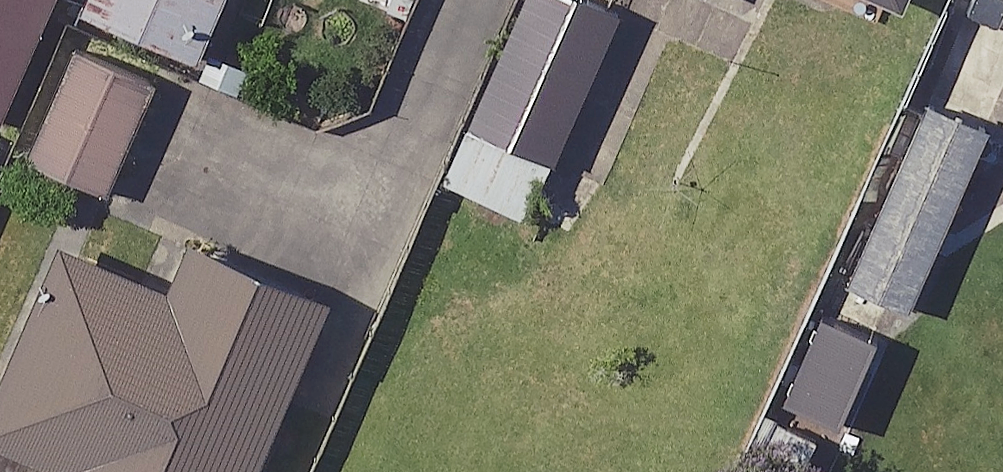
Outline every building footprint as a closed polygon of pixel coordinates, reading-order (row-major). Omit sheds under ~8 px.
[(47,0),(0,0),(0,109),(47,0)] [(193,51),(216,0),(76,0),(193,51)] [(597,0),(517,0),(463,120),(549,159),(617,9),(597,0)] [(155,72),(72,38),(24,152),(107,187),(155,72)] [(983,122),(923,96),(844,280),(905,305),(983,122)] [(182,225),(160,276),(54,229),(0,352),(0,443),(55,466),(52,471),(249,471),(329,290),(182,225)] [(879,336),(818,309),(780,396),(841,423),(879,336)]
